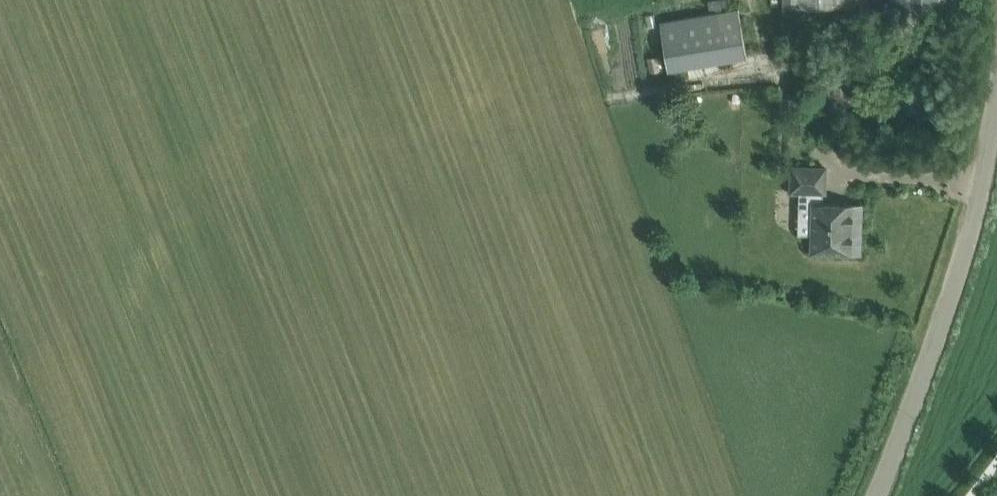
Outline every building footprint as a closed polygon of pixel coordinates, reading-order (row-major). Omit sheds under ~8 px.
[(967,9),(966,0),(892,0),(892,11),(967,9)] [(739,9),(660,22),(669,70),(747,57),(739,9)] [(813,251),(861,252),(862,204),(824,203),(824,191),(826,191),(826,167),(793,167),(792,190),(800,191),(800,205),(814,206),(813,251)]
